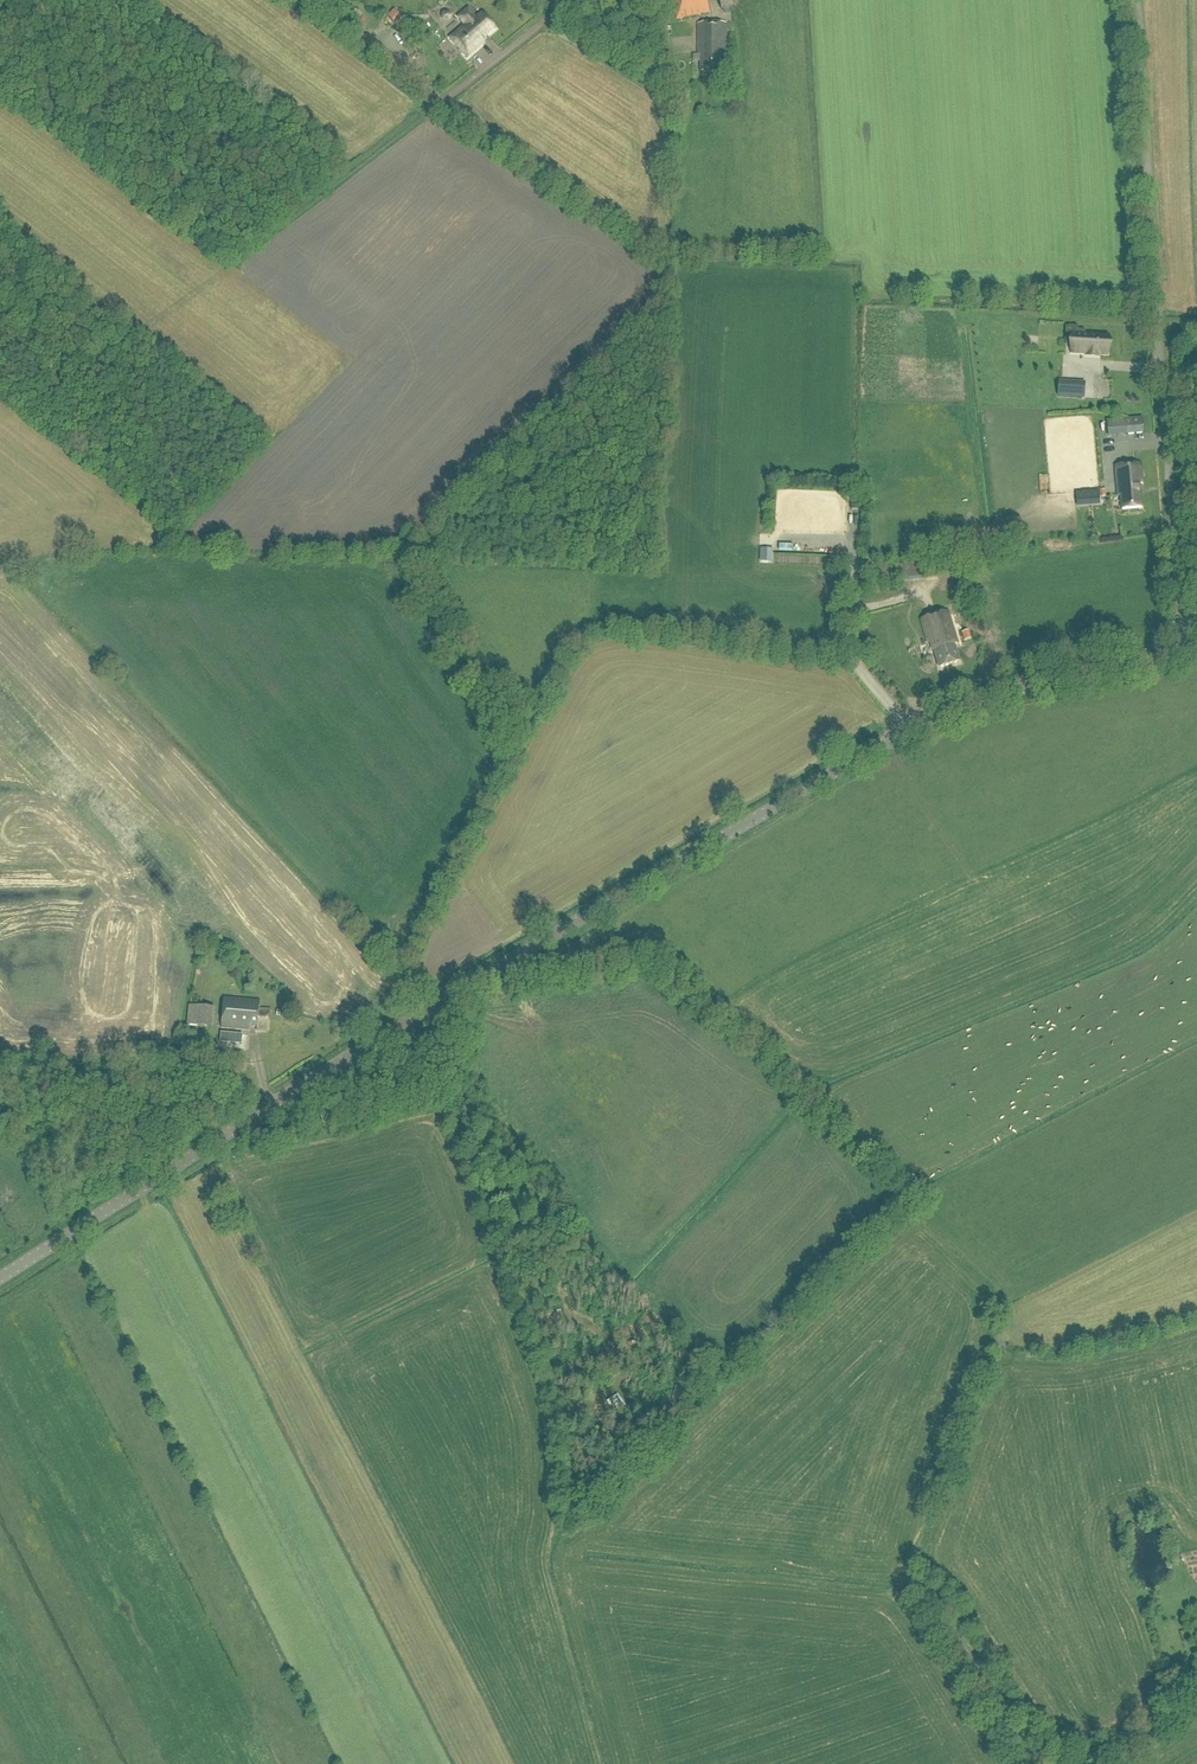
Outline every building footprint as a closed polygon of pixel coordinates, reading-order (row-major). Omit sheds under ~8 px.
[(706,0),(672,0),(677,22),(709,13),(706,0)] [(721,10),(724,10),(725,14),(732,12),(732,8),(731,0),(719,0),(721,10)] [(450,39),(467,58),(484,44),(482,41),(496,30),(483,15),(477,20),(469,10),(459,18),(465,26),(450,39)] [(727,52),(726,25),(697,25),(698,56),(700,56),(701,72),(725,72),(725,52),(727,52)] [(658,87),(663,76),(655,72),(650,83),(658,87)] [(1074,332),(1074,342),(1073,341),(1073,354),(1087,354),(1086,356),(1099,357),(1099,355),(1107,356),(1108,337),(1084,335),(1084,333),(1074,332)] [(1043,351),(1043,340),(1032,340),(1032,351),(1043,351)] [(1059,383),(1058,397),(1070,398),(1084,399),(1085,384),(1071,384),(1059,383)] [(1126,421),(1127,436),(1144,435),(1143,420),(1126,421)] [(1121,496),(1122,510),(1140,509),(1138,484),(1142,484),(1141,466),(1115,467),(1117,496),(1121,496)] [(821,507),(846,504),(844,490),(819,494),(821,507)] [(1100,504),(1099,492),(1076,494),(1077,506),(1100,504)] [(840,509),(818,509),(818,517),(840,517),(840,509)] [(948,613),(920,621),(927,644),(929,643),(932,651),(934,651),(940,669),(960,663),(954,645),(959,644),(948,613)] [(965,642),(971,640),(968,632),(962,634),(965,642)] [(269,1032),(270,1010),(258,1009),(259,999),(224,996),(221,1029),(250,1031),(250,1028),(256,1028),(256,1031),(269,1032)] [(216,1010),(189,1006),(186,1027),(214,1031),(216,1010)] [(189,1053),(181,1052),(180,1062),(188,1063),(189,1053)] [(176,1058),(159,1057),(159,1062),(163,1062),(163,1065),(176,1066),(176,1058)] [(417,1058),(409,1065),(421,1083),(429,1077),(417,1058)] [(1178,1671),(1183,1670),(1180,1658),(1175,1660),(1178,1671)]
